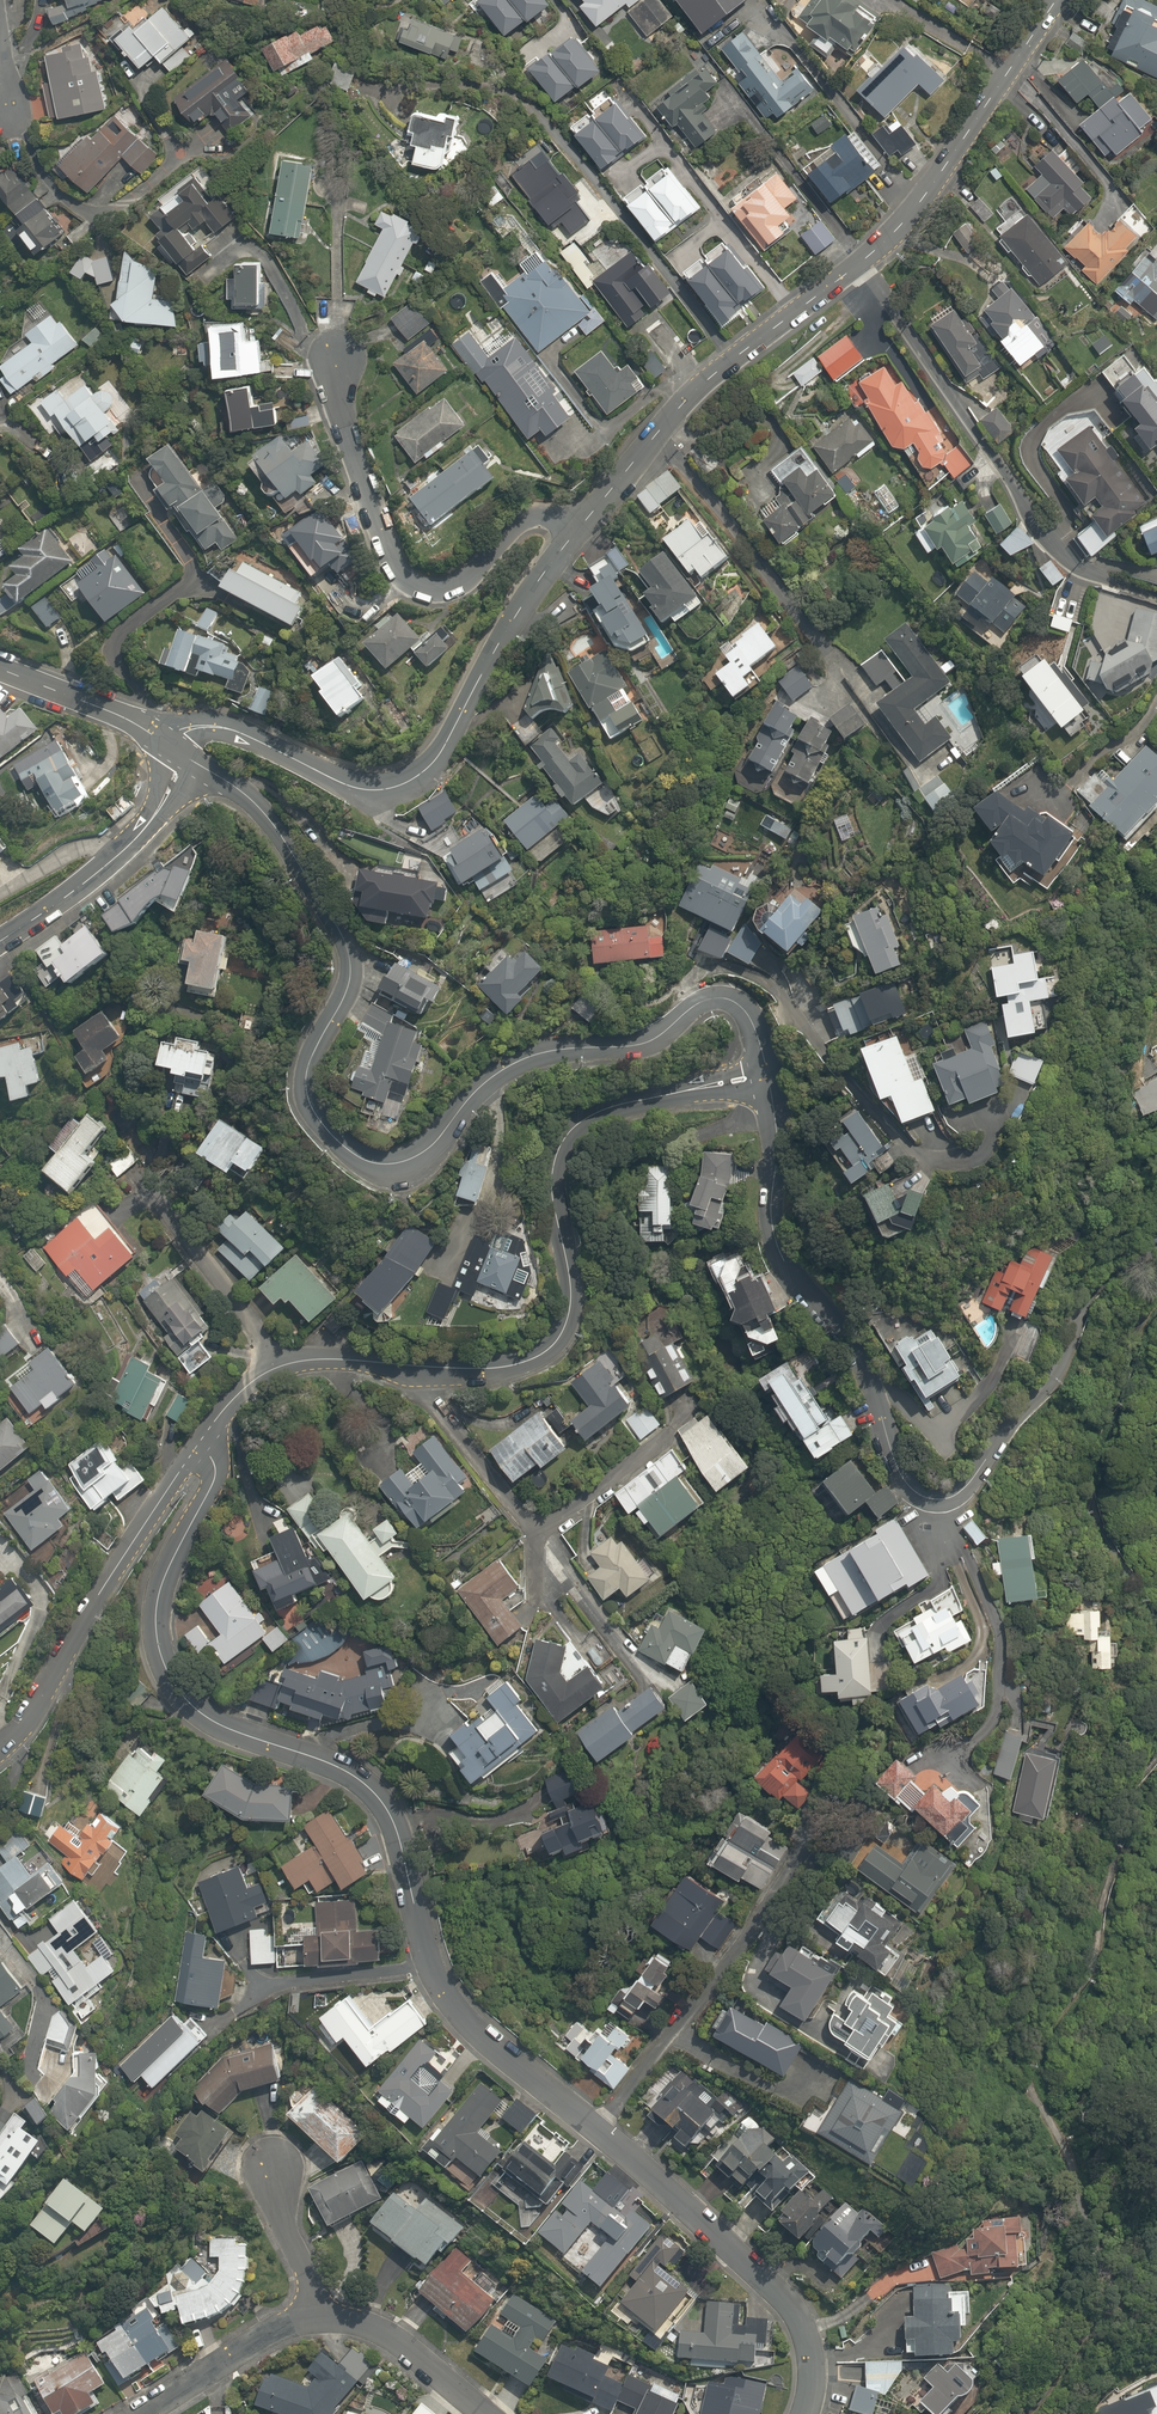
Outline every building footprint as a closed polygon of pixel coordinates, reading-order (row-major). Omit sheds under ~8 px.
[(67,2),(45,11),(53,29),(123,0),(66,0),(67,2)] [(113,38),(140,71),(157,57),(164,65),(171,74),(191,58),(184,49),(196,39),(189,30),(167,4),(172,0),(138,0),(120,15),(129,25),(113,38)] [(549,10),(542,0),(479,0),(477,1),(506,42),(549,10)] [(584,1),(578,6),(597,32),(640,0),(583,0),(584,1)] [(628,14),(647,40),(671,22),(654,0),(648,0),(628,14)] [(703,34),(749,0),(678,0),(703,34)] [(856,11),(861,4),(856,0),(814,0),(802,16),(799,21),(821,37),(816,44),(830,54),(838,43),(850,52),(870,24),(872,22),(856,11)] [(1156,17),(1136,6),(1110,55),(1156,79),(1156,27),(1153,25),(1156,17)] [(330,17),(262,46),(274,74),(284,69),(286,74),(316,61),(314,56),(342,44),(330,17)] [(450,50),(456,52),(462,36),(416,19),(412,29),(403,25),(397,41),(446,59),(450,50)] [(800,104),(799,104),(819,89),(803,67),(783,82),(746,32),(720,50),(740,77),(734,82),(762,119),(768,114),(775,123),(800,104)] [(65,52),(37,59),(51,122),(107,109),(93,46),(82,49),(80,41),(63,45),(65,52)] [(919,83),(934,97),(949,79),(907,41),(859,94),(887,119),(919,83)] [(229,59),(174,101),(196,131),(216,116),(228,131),(252,113),(240,98),(252,89),(229,59)] [(1086,60),(1058,82),(1075,104),(1103,82),(1086,60)] [(708,92),(718,84),(707,69),(700,75),(695,69),(666,91),(671,97),(656,108),(672,129),(678,124),(697,150),(721,132),(702,106),(712,98),(708,92)] [(1127,87),(1078,124),(1103,157),(1111,150),(1116,157),(1145,135),(1140,129),(1152,120),(1127,87)] [(568,100),(557,108),(571,126),(582,118),(568,100)] [(110,110),(56,164),(86,194),(121,159),(137,175),(156,156),(140,140),(110,110)] [(447,120),(414,112),(409,132),(416,134),(413,145),(417,146),(412,166),(443,174),(453,136),(457,137),(462,117),(449,114),(447,120)] [(892,135),(886,127),(872,137),(888,158),(897,152),(902,158),(919,146),(914,139),(904,126),(898,131),(892,135)] [(837,152),(808,175),(831,205),(875,170),(848,136),(834,148),(837,152)] [(1040,174),(1021,190),(1046,218),(1081,186),(1085,183),(1056,150),(1035,168),(1040,174)] [(312,164),(284,159),(277,196),(270,233),(298,239),(312,164)] [(755,173),(764,185),(732,210),(763,252),(787,234),(781,226),(793,217),(786,208),(800,198),(781,173),(772,161),(755,173)] [(18,229),(37,254),(66,231),(14,164),(3,173),(0,170),(0,201),(3,199),(23,225),(18,229)] [(169,213),(163,206),(150,216),(162,231),(155,237),(187,276),(213,255),(202,242),(196,248),(182,230),(191,223),(197,230),(207,222),(216,234),(235,218),(217,197),(212,201),(195,180),(176,194),(183,202),(169,213)] [(1065,210),(1071,218),(1092,199),(1081,186),(1046,218),(1051,223),(1065,210)] [(1005,223),(991,234),(1008,256),(1012,252),(1040,287),(1069,264),(1014,193),(994,208),(1005,223)] [(379,293),(384,296),(395,276),(400,279),(407,265),(403,262),(414,243),(419,246),(427,231),(422,228),(394,212),(392,215),(384,210),(376,225),(384,229),(356,280),(370,288),(367,293),(376,298),(379,293)] [(1085,265),(1080,272),(1097,286),(1138,237),(1117,219),(1104,234),(1085,218),(1062,245),(1085,265)] [(835,239),(823,223),(803,237),(815,253),(835,239)] [(118,281),(112,256),(94,242),(73,271),(83,279),(88,273),(96,279),(97,284),(118,281)] [(120,301),(115,301),(115,305),(125,320),(178,327),(183,287),(157,283),(161,250),(125,245),(120,301)] [(505,287),(493,271),(482,280),(540,354),(562,337),(566,343),(582,331),(586,336),(601,325),(607,320),(586,293),(580,298),(540,246),(519,263),(526,271),(505,287)] [(631,283),(646,272),(631,251),(591,281),(628,330),(653,312),(631,283)] [(1156,323),(1156,263),(1146,253),(1106,296),(1117,306),(1122,299),(1131,307),(1135,303),(1156,323)] [(260,266),(240,265),(237,303),(257,305),(260,266)] [(41,292),(51,304),(60,296),(49,285),(41,292)] [(747,289),(729,307),(737,315),(755,297),(747,289)] [(1030,324),(1037,318),(1015,289),(987,311),(995,321),(990,325),(1004,342),(1020,361),(1032,352),(1039,361),(1051,351),(1030,324)] [(410,304),(391,320),(407,340),(427,324),(410,304)] [(985,343),(981,345),(956,306),(930,323),(968,382),(980,375),(984,381),(1002,369),(998,363),(985,343)] [(35,377),(39,381),(55,368),(52,365),(77,345),(52,314),(27,334),(33,341),(1,367),(7,374),(0,380),(13,395),(35,377)] [(222,370),(222,374),(246,373),(246,363),(268,363),(268,347),(243,348),(242,326),(209,325),(209,343),(201,344),(202,365),(212,365),(212,371),(222,370)] [(493,356),(473,331),(453,347),(528,440),(539,431),(545,438),(571,417),(565,410),(573,404),(518,336),(493,356)] [(1113,344),(1105,332),(1090,343),(1098,355),(1113,344)] [(850,335),(819,356),(834,379),(865,358),(850,335)] [(427,339),(394,365),(416,393),(449,368),(427,339)] [(637,359),(654,378),(671,364),(654,345),(637,359)] [(589,389),(585,392),(591,399),(594,396),(609,415),(646,386),(628,364),(617,373),(601,353),(576,373),(589,389)] [(1146,363),(1135,372),(1122,354),(1101,370),(1140,423),(1133,428),(1149,451),(1156,445),(1156,378),(1146,363)] [(821,371),(810,357),(792,373),(803,386),(821,371)] [(893,450),(899,446),(903,453),(916,446),(920,453),(914,456),(924,475),(942,465),(951,480),(957,477),(972,468),(950,431),(943,435),(910,380),(903,384),(889,361),(859,378),(870,396),(863,400),(893,450)] [(107,435),(118,427),(105,409),(118,400),(107,385),(96,392),(90,384),(77,393),(70,384),(42,405),(52,419),(58,415),(92,461),(114,445),(107,435)] [(253,407),(250,387),(225,390),(231,433),(277,426),(274,404),(253,407)] [(446,447),(468,432),(444,397),(393,432),(417,467),(427,460),(442,450),(446,447)] [(995,409),(980,422),(1001,447),(1016,435),(995,409)] [(834,474),(857,457),(859,460),(878,446),(874,441),(853,412),(811,443),(834,474)] [(1072,475),(1065,480),(1084,507),(1096,499),(1104,510),(1093,519),(1094,521),(1077,534),(1092,555),(1118,537),(1114,532),(1148,508),(1088,425),(1054,449),(1072,475)] [(292,453),(288,447),(275,457),(270,449),(255,459),(248,465),(264,487),(260,490),(268,502),(280,493),(286,502),(297,494),(300,499),(319,485),(316,480),(313,477),(330,465),(311,439),(292,453)] [(767,471),(783,492),(758,511),(784,546),(820,519),(816,513),(842,493),(819,464),(803,443),(767,471)] [(472,455),(410,500),(420,514),(413,519),(424,535),(431,530),(494,485),(483,470),(494,462),(484,447),(472,455)] [(175,513),(167,519),(175,530),(183,523),(207,554),(213,549),(217,554),(238,538),(171,450),(150,466),(153,470),(147,475),(159,491),(175,513)] [(671,473),(637,498),(651,516),(684,491),(671,473)] [(935,521),(924,529),(917,535),(929,552),(937,547),(939,550),(944,547),(956,564),(977,549),(971,541),(978,536),(972,527),(978,523),(961,499),(933,519),(935,521)] [(1002,503),(983,513),(994,535),(1013,525),(1002,503)] [(314,520),(283,542),(312,582),(332,568),(339,577),(349,570),(353,566),(331,536),(327,539),(314,520)] [(704,539),(690,520),(662,541),(689,578),(697,573),(703,581),(728,562),(722,554),(709,536),(704,539)] [(1031,547),(1018,527),(999,541),(1015,559),(1031,547)] [(1156,553),(1156,527),(1142,535),(1153,555),(1156,553)] [(5,557),(2,554),(11,547),(0,533),(0,560),(5,557)] [(3,591),(5,594),(7,596),(0,602),(0,619),(15,606),(17,608),(18,609),(71,565),(45,534),(21,555),(25,558),(11,570),(18,579),(3,591)] [(588,549),(596,561),(585,568),(599,589),(583,600),(616,651),(622,647),(630,659),(656,641),(648,630),(614,579),(630,568),(617,547),(602,557),(594,545),(588,549)] [(70,579),(106,625),(147,593),(112,547),(70,579)] [(662,553),(638,572),(652,590),(641,599),(664,628),(675,620),(699,602),(662,553)] [(239,559),(221,591),(293,631),(311,599),(239,559)] [(1050,588),(1063,578),(1050,562),(1037,572),(1050,588)] [(993,580),(990,584),(975,573),(956,596),(971,608),(968,612),(990,629),(993,626),(1005,636),(1017,620),(1005,611),(1012,602),(1015,598),(993,580)] [(60,619),(45,599),(30,610),(45,630),(60,619)] [(219,613),(208,607),(198,628),(208,633),(219,613)] [(1137,610),(1127,647),(1099,663),(1093,661),(1091,667),(1088,682),(1101,685),(1109,699),(1155,674),(1156,666),(1156,616),(1137,610)] [(411,654),(428,675),(460,648),(442,626),(423,642),(402,617),(365,648),(387,674),(411,654)] [(1072,621),(1053,617),(1050,631),(1069,635),(1072,621)] [(753,670),(780,651),(771,638),(759,620),(718,649),(730,666),(717,676),(735,703),(762,684),(753,670)] [(903,686),(881,656),(861,670),(873,687),(883,680),(886,685),(895,697),(878,709),(919,766),(952,742),(935,719),(923,728),(913,714),(951,686),(910,630),(888,645),(913,679),(903,686)] [(160,668),(167,670),(228,695),(229,691),(243,697),(253,670),(240,665),(242,658),(181,634),(175,649),(169,646),(160,668)] [(545,653),(543,659),(524,713),(533,725),(534,724),(535,723),(535,722),(536,721),(537,721),(538,720),(538,719),(539,718),(540,718),(541,717),(542,717),(543,716),(544,716),(545,716),(546,715),(547,715),(548,715),(549,715),(550,715),(551,715),(552,715),(554,715),(555,715),(556,715),(557,715),(558,716),(559,716),(560,716),(561,717),(562,717),(563,718),(564,719),(565,720),(566,721),(572,715),(545,653)] [(603,655),(568,677),(611,746),(646,724),(603,655)] [(1020,671),(1027,680),(1024,682),(1072,743),(1085,732),(1078,723),(1087,716),(1046,665),(1042,668),(1035,659),(1020,671)] [(310,680),(340,722),(367,702),(336,661),(310,680)] [(801,674),(782,687),(793,702),(812,689),(801,674)] [(263,689),(251,712),(267,719),(278,696),(263,689)] [(851,704),(829,720),(845,742),(868,726),(851,704)] [(41,733),(21,708),(9,717),(0,706),(0,766),(41,733)] [(788,743),(801,719),(776,706),(761,734),(765,736),(750,763),(774,776),(791,745),(788,743)] [(797,755),(787,773),(810,786),(836,739),(817,729),(809,724),(793,754),(797,755)] [(551,738),(530,753),(556,787),(557,788),(554,791),(565,806),(568,804),(573,810),(594,795),(604,787),(581,757),(571,764),(551,738)] [(38,784),(60,821),(91,802),(57,743),(14,768),(27,791),(38,784)] [(1126,844),(1156,811),(1156,761),(1145,750),(1089,810),(1126,844)] [(520,842),(529,855),(538,868),(567,847),(558,834),(571,824),(545,790),(503,820),(511,831),(507,835),(515,846),(520,842)] [(124,794),(105,813),(115,824),(135,806),(124,794)] [(447,794),(418,810),(431,835),(460,819),(447,794)] [(1001,795),(977,814),(1003,868),(1005,864),(1017,871),(1020,865),(1047,881),(1073,838),(1001,795)] [(483,835),(444,860),(463,890),(473,884),(480,895),(509,877),(514,874),(492,840),(488,843),(483,835)] [(177,929),(200,857),(192,847),(104,915),(123,940),(163,910),(177,929)] [(437,882),(360,871),(354,911),(366,913),(365,924),(386,928),(388,916),(431,922),(433,909),(443,911),(446,890),(436,888),(437,882)] [(745,907),(694,879),(679,906),(730,935),(745,907)] [(792,889),(758,933),(790,957),(823,913),(792,889)] [(886,911),(879,914),(875,906),(843,919),(846,927),(859,959),(867,955),(876,979),(909,966),(886,911)] [(592,930),(594,967),(664,963),(661,925),(592,930)] [(742,928),(727,955),(749,968),(764,941),(742,928)] [(56,968),(73,992),(112,964),(88,929),(61,948),(68,959),(56,968)] [(182,954),(176,953),(174,965),(192,968),(189,991),(217,995),(220,972),(228,973),(230,954),(222,953),(224,941),(197,937),(196,943),(184,942),(182,954)] [(1051,1000),(1057,998),(1052,975),(1040,978),(1034,953),(1015,957),(1012,945),(986,951),(989,963),(1008,1044),(1039,1037),(1038,1032),(1049,1030),(1047,1023),(1055,1021),(1051,1000)] [(522,998),(545,973),(524,954),(516,963),(502,950),(486,968),(492,973),(482,985),(490,992),(485,997),(511,1021),(528,1003),(522,998)] [(394,1000),(392,1005),(399,1009),(402,1005),(423,1018),(431,1005),(435,1007),(444,993),(395,963),(379,991),(394,1000)] [(14,1019),(7,1009),(24,995),(12,979),(0,988),(0,1030),(14,1019)] [(104,1056),(124,1043),(103,1011),(74,1030),(87,1050),(72,1059),(88,1083),(112,1068),(104,1056)] [(999,1088),(1009,1085),(986,1022),(963,1030),(971,1052),(933,1066),(949,1109),(967,1103),(969,1108),(1002,1096),(999,1088)] [(388,1093),(404,1099),(422,1048),(414,1045),(418,1034),(389,1023),(385,1035),(371,1074),(359,1070),(351,1091),(364,1096),(362,1100),(383,1107),(388,1093)] [(891,1103),(904,1130),(937,1115),(922,1083),(929,1080),(911,1041),(904,1044),(899,1034),(866,1049),(859,1052),(884,1106),(891,1103)] [(200,1053),(201,1045),(178,1041),(177,1049),(164,1046),(159,1072),(176,1076),(175,1080),(191,1083),(192,1079),(210,1082),(214,1056),(200,1053)] [(33,1104),(30,1093),(42,1090),(31,1044),(0,1052),(0,1084),(10,1083),(16,1108),(33,1104)] [(1022,1048),(1007,1071),(1033,1087),(1047,1064),(1022,1048)] [(889,1155),(862,1112),(843,1124),(848,1132),(827,1145),(835,1158),(842,1155),(852,1171),(845,1175),(852,1185),(876,1170),(873,1165),(889,1155)] [(60,1157),(46,1175),(73,1196),(95,1168),(87,1162),(110,1132),(91,1117),(81,1129),(71,1121),(50,1149),(60,1157)] [(248,1178),(266,1151),(224,1122),(199,1157),(230,1178),(236,1169),(248,1178)] [(118,1178),(139,1160),(126,1144),(105,1162),(118,1178)] [(734,1159),(703,1155),(695,1231),(725,1235),(734,1159)] [(477,1206),(486,1170),(467,1165),(458,1201),(477,1206)] [(675,1242),(674,1168),(639,1168),(641,1243),(675,1242)] [(886,1188),(865,1198),(881,1229),(902,1218),(886,1188)] [(920,1222),(927,1198),(911,1193),(903,1217),(920,1222)] [(77,1274),(92,1295),(139,1261),(100,1207),(45,1248),(69,1280),(77,1274)] [(286,1248),(246,1212),(236,1223),(229,1217),(206,1244),(253,1286),(286,1248)] [(386,1318),(440,1247),(413,1227),(359,1298),(386,1318)] [(521,1302),(534,1266),(526,1242),(495,1230),(473,1240),(454,1290),(472,1297),(476,1285),(521,1302)] [(1027,1253),(1022,1266),(1011,1262),(1006,1275),(995,1271),(982,1306),(1027,1323),(1054,1253),(1043,1249),(1040,1257),(1027,1253)] [(779,1317),(747,1253),(728,1263),(725,1258),(711,1265),(752,1347),(758,1358),(770,1352),(785,1345),(773,1320),(779,1317)] [(294,1257),(260,1291),(279,1310),(286,1303),(310,1328),(337,1301),(294,1257)] [(176,1282),(145,1303),(181,1358),(213,1337),(176,1282)] [(6,1325),(0,1329),(0,1357),(1,1358),(20,1344),(6,1325)] [(897,1351),(908,1369),(904,1372),(914,1387),(917,1385),(929,1405),(965,1384),(933,1330),(912,1342),(909,1337),(897,1344),(900,1349),(897,1351)] [(664,1347),(656,1333),(632,1346),(662,1401),(693,1384),(671,1343),(664,1347)] [(10,1389),(30,1417),(55,1400),(57,1403),(78,1388),(50,1349),(29,1364),(35,1372),(10,1389)] [(153,1368),(134,1359),(115,1402),(133,1410),(131,1414),(146,1421),(152,1408),(156,1409),(165,1388),(148,1380),(153,1368)] [(570,1420),(588,1444),(624,1418),(635,1411),(601,1364),(572,1385),(588,1407),(570,1420)] [(787,1412),(781,1417),(790,1430),(794,1427),(810,1449),(808,1450),(820,1466),(855,1436),(842,1419),(831,1427),(791,1368),(764,1390),(772,1401),(776,1398),(787,1412)] [(190,1404),(179,1397),(167,1418),(178,1425),(190,1404)] [(645,1405),(625,1420),(640,1440),(660,1425),(645,1405)] [(711,1412),(678,1435),(720,1497),(753,1474),(711,1412)] [(489,1453),(512,1486),(539,1467),(541,1470),(569,1450),(544,1414),(489,1453)] [(0,1427),(0,1475),(32,1450),(8,1421),(0,1427)] [(411,1530),(427,1526),(433,1522),(435,1525),(452,1511),(450,1508),(467,1494),(461,1487),(469,1480),(437,1439),(415,1455),(423,1464),(405,1478),(400,1473),(379,1490),(411,1530)] [(97,1518),(145,1485),(134,1469),(130,1472),(116,1451),(89,1450),(68,1464),(75,1475),(70,1478),(97,1518)] [(880,1497),(856,1466),(826,1490),(850,1520),(869,1505),(879,1518),(899,1502),(889,1490),(880,1497)] [(73,1515),(47,1475),(31,1485),(37,1494),(4,1515),(29,1553),(67,1529),(63,1522),(73,1515)] [(644,1510),(663,1538),(702,1512),(682,1481),(654,1499),(641,1479),(616,1496),(631,1519),(644,1510)] [(350,1515),(334,1526),(310,1493),(288,1509),(321,1554),(328,1549),(365,1604),(371,1600),(374,1601),(377,1601),(379,1601),(382,1601),(385,1600),(387,1598),(389,1597),(391,1594),(392,1592),(393,1589),(394,1586),(394,1584),(396,1583),(350,1515)] [(913,1581),(929,1573),(900,1518),(878,1529),(881,1534),(817,1567),(833,1597),(842,1592),(853,1613),(913,1581)] [(985,1541),(971,1520),(962,1527),(976,1547),(985,1541)] [(375,1533),(383,1546),(400,1535),(392,1523),(375,1533)] [(321,1558),(310,1563),(299,1534),(273,1544),(279,1560),(255,1570),(265,1596),(271,1593),(283,1622),(304,1614),(298,1598),(332,1585),(321,1558)] [(1031,1535),(1000,1538),(1007,1603),(1039,1599),(1031,1535)] [(616,1540),(593,1558),(602,1570),(589,1580),(606,1603),(620,1592),(627,1601),(650,1583),(616,1540)] [(521,1592),(500,1563),(459,1592),(498,1648),(522,1631),(503,1604),(521,1592)] [(184,1637),(202,1662),(217,1652),(224,1663),(265,1634),(231,1585),(200,1606),(219,1635),(209,1642),(199,1627),(184,1637)] [(945,1646),(948,1651),(973,1637),(959,1613),(965,1609),(953,1588),(933,1599),(937,1607),(900,1629),(919,1661),(945,1646)] [(20,1589),(1,1604),(0,1602),(0,1631),(33,1605),(20,1589)] [(707,1632),(668,1613),(659,1631),(653,1628),(640,1655),(685,1677),(707,1632)] [(1088,1674),(1112,1673),(1112,1637),(1102,1637),(1102,1617),(1066,1617),(1066,1636),(1087,1636),(1088,1674)] [(281,1631),(266,1642),(274,1653),(289,1642),(281,1631)] [(884,1632),(842,1637),(845,1672),(827,1674),(829,1691),(847,1689),(848,1697),(856,1696),(856,1702),(876,1700),(875,1690),(890,1689),(884,1632)] [(566,1651),(537,1643),(526,1680),(559,1726),(606,1693),(589,1669),(567,1685),(559,1673),(566,1651)] [(355,1725),(356,1718),(374,1714),(373,1711),(385,1708),(382,1693),(394,1690),(390,1676),(398,1673),(391,1647),(366,1654),(371,1673),(365,1675),(366,1678),(353,1681),(320,1673),(319,1681),(284,1672),(280,1689),(256,1683),(251,1704),(279,1711),(280,1706),(293,1709),(292,1714),(343,1726),(344,1722),(355,1725)] [(943,1726),(989,1701),(973,1671),(937,1689),(934,1684),(902,1702),(919,1734),(941,1722),(943,1726)] [(473,1788),(535,1732),(515,1709),(522,1702),(507,1684),(487,1702),(496,1712),(477,1728),(470,1721),(450,1739),(457,1747),(446,1757),(458,1771),(473,1788)] [(694,1684),(671,1700),(686,1722),(709,1706),(694,1684)] [(599,1764),(668,1711),(650,1689),(617,1715),(612,1708),(576,1735),(599,1764)] [(826,1776),(842,1758),(808,1726),(759,1777),(782,1799),(787,1794),(799,1805),(815,1789),(803,1777),(815,1765),(826,1776)] [(1018,1777),(1025,1730),(1003,1727),(997,1774),(1018,1777)] [(167,1769),(174,1759),(161,1750),(157,1756),(139,1743),(108,1788),(144,1813),(172,1773),(167,1769)] [(1049,1818),(1058,1757),(1028,1752),(1018,1813),(1049,1818)] [(896,1756),(877,1779),(916,1811),(919,1807),(952,1835),(975,1807),(962,1796),(959,1800),(949,1792),(955,1786),(937,1771),(933,1768),(929,1768),(925,1768),(921,1769),(917,1774),(896,1756)] [(298,1788),(263,1786),(226,1764),(208,1794),(245,1816),(296,1819),(298,1788)] [(568,1767),(544,1776),(558,1811),(549,1814),(552,1821),(570,1814),(565,1800),(579,1795),(568,1767)] [(44,1816),(49,1796),(30,1791),(25,1811),(44,1816)] [(587,1848),(611,1841),(600,1805),(571,1814),(574,1825),(545,1834),(552,1858),(567,1854),(568,1859),(588,1853),(587,1848)] [(87,1859),(97,1867),(130,1825),(106,1806),(81,1838),(87,1843),(84,1846),(92,1852),(87,1859)] [(314,1880),(321,1891),(342,1877),(348,1886),(372,1870),(333,1811),(310,1826),(321,1842),(287,1865),(302,1888),(314,1880)] [(793,1842),(742,1813),(714,1860),(766,1890),(793,1842)] [(35,1842),(31,1836),(28,1839),(20,1827),(1,1848),(12,1864),(0,1872),(0,1897),(15,1919),(67,1882),(51,1860),(45,1864),(31,1845),(35,1842)] [(907,1863),(877,1844),(861,1869),(921,1907),(951,1860),(921,1841),(907,1863)] [(268,1901),(260,1880),(249,1885),(241,1865),(202,1882),(223,1930),(265,1912),(261,1904),(268,1901)] [(728,1894),(692,1873),(662,1923),(696,1943),(700,1936),(718,1947),(735,1918),(720,1909),(728,1894)] [(888,1942),(900,1926),(842,1883),(817,1916),(885,1967),(898,1949),(888,1942)] [(75,2005),(122,1970),(113,1957),(118,1953),(77,1897),(50,1917),(61,1931),(29,1954),(45,1976),(58,1966),(64,1975),(57,1980),(75,2005)] [(319,1932),(308,1933),(309,1965),(365,1964),(365,1960),(386,1959),(385,1925),(359,1926),(358,1899),(318,1901),(319,1932)] [(265,1927),(249,1929),(252,1964),(275,1962),(273,1933),(266,1934),(265,1927)] [(211,1956),(214,1933),(186,1929),(177,1999),(222,2005),(227,1958),(211,1956)] [(837,1970),(788,1942),(772,1971),(798,1985),(788,2004),(811,2017),(837,1970)] [(678,1961),(663,1952),(652,1969),(666,1979),(678,1961)] [(0,1960),(0,2040),(2,2043),(18,2031),(1,2006),(22,1992),(0,1960)] [(659,2005),(669,1992),(645,1975),(625,2004),(640,2014),(651,1999),(659,2005)] [(849,2016),(836,2008),(832,2015),(832,2020),(832,2025),(833,2028),(836,2032),(877,2056),(900,2017),(893,2013),(898,2004),(876,1991),(870,2000),(852,1989),(846,2001),(855,2006),(849,2016)] [(351,2033),(371,2061),(430,2019),(414,1998),(373,2028),(350,1996),(325,2014),(342,2039),(351,2033)] [(735,2002),(718,2032),(782,2069),(799,2039),(735,2002)] [(69,2048),(72,2025),(60,2013),(51,2023),(48,2045),(69,2048)] [(145,2073),(157,2086),(207,2041),(181,2013),(123,2066),(136,2081),(145,2073)] [(626,2047),(634,2036),(612,2019),(599,2036),(578,2020),(567,2034),(571,2037),(565,2044),(586,2060),(589,2057),(604,2068),(601,2071),(617,2084),(631,2065),(616,2054),(623,2045),(626,2047)] [(420,2039),(383,2085),(388,2089),(381,2097),(411,2121),(418,2114),(430,2124),(457,2091),(427,2066),(438,2053),(420,2039)] [(286,2078),(279,2042),(226,2055),(197,2086),(224,2111),(247,2086),(286,2078)] [(82,2053),(82,2074),(77,2076),(53,2108),(77,2126),(111,2082),(105,2077),(103,2052),(82,2053)] [(715,2098),(704,2089),(706,2086),(689,2072),(652,2120),(689,2149),(717,2112),(709,2106),(715,2098)] [(882,2099),(855,2081),(822,2131),(871,2164),(911,2104),(889,2089),(882,2099)] [(431,2142),(423,2152),(448,2171),(457,2159),(485,2180),(504,2155),(477,2135),(505,2099),(484,2083),(436,2146),(431,2142)] [(316,2090),(291,2117),(344,2166),(369,2139),(316,2090)] [(539,2114),(520,2099),(505,2117),(524,2133),(539,2114)] [(38,2100),(29,2108),(45,2127),(55,2119),(38,2100)] [(18,2111),(0,2138),(0,2207),(2,2208),(47,2140),(30,2129),(34,2122),(18,2111)] [(188,2141),(182,2150),(201,2163),(199,2166),(210,2173),(237,2133),(207,2114),(202,2120),(198,2117),(184,2139),(188,2141)] [(749,2186),(779,2155),(771,2147),(777,2141),(761,2125),(722,2166),(736,2180),(739,2176),(749,2186)] [(930,2163),(911,2152),(897,2175),(916,2186),(930,2163)] [(583,2166),(570,2154),(551,2175),(528,2155),(513,2172),(551,2204),(583,2166)] [(789,2166),(782,2159),(766,2174),(774,2182),(763,2192),(775,2204),(809,2170),(798,2158),(789,2166)] [(364,2163),(312,2189),(332,2228),(384,2202),(364,2163)] [(587,2273),(608,2289),(657,2225),(622,2198),(629,2189),(606,2172),(591,2191),(582,2183),(542,2235),(567,2254),(590,2223),(612,2240),(587,2273)] [(91,2234),(110,2205),(70,2177),(35,2229),(63,2248),(78,2225),(91,2234)] [(406,2193),(401,2189),(375,2224),(433,2267),(451,2244),(453,2245),(466,2228),(411,2187),(406,2193)] [(831,2211),(808,2193),(784,2222),(807,2240),(831,2211)] [(878,2238),(887,2225),(864,2209),(860,2214),(847,2205),(818,2248),(846,2267),(870,2232),(878,2238)] [(1025,2218),(1004,2218),(1004,2228),(983,2229),(983,2234),(969,2234),(969,2250),(939,2250),(941,2279),(972,2268),(972,2276),(994,2276),(994,2268),(1025,2267),(1025,2218)] [(250,2252),(248,2242),(213,2239),(212,2258),(221,2258),(220,2272),(211,2284),(204,2281),(202,2284),(196,2290),(188,2293),(181,2295),(188,2328),(195,2327),(208,2323),(220,2317),(230,2308),(239,2298),(245,2286),(249,2273),(250,2259),(250,2252)] [(697,2289),(669,2266),(682,2251),(667,2239),(634,2279),(638,2282),(622,2302),(660,2333),(697,2289)] [(471,2334),(497,2303),(475,2285),(486,2272),(458,2248),(421,2291),(471,2334)] [(964,2325),(969,2325),(969,2292),(951,2292),(951,2286),(914,2286),(914,2319),(906,2319),(905,2354),(918,2354),(918,2359),(957,2359),(957,2340),(964,2340),(964,2325)] [(549,2362),(531,2351),(539,2338),(544,2341),(556,2323),(517,2297),(505,2315),(513,2321),(505,2334),(496,2328),(481,2351),(534,2386),(549,2362)] [(765,2346),(767,2318),(747,2317),(748,2305),(707,2302),(705,2336),(682,2334),(680,2359),(754,2365),(756,2346),(765,2346)] [(114,2352),(132,2380),(181,2351),(155,2308),(100,2341),(109,2355),(114,2352)] [(615,2366),(567,2346),(553,2378),(599,2398),(596,2404),(612,2411),(623,2385),(610,2379),(615,2366)] [(260,2410),(272,2413),(337,2413),(361,2383),(368,2389),(383,2369),(355,2347),(341,2365),(327,2354),(312,2373),(319,2378),(311,2388),(271,2376),(260,2410)] [(59,2413),(60,2413),(64,2411),(66,2413),(85,2413),(98,2406),(92,2395),(109,2384),(89,2352),(39,2383),(59,2413)] [(857,2386),(851,2411),(864,2413),(876,2413),(881,2394),(891,2393),(904,2372),(903,2358),(866,2361),(868,2388),(857,2386)] [(925,2403),(937,2413),(947,2413),(964,2397),(969,2397),(974,2394),(977,2390),(978,2386),(977,2382),(960,2366),(950,2376),(940,2367),(928,2380),(938,2390),(925,2403)] [(30,2399),(33,2397),(18,2373),(0,2384),(0,2413),(39,2413),(30,2399)] [(709,2382),(704,2413),(762,2413),(768,2383),(726,2376),(725,2384),(709,2382)] [(684,2408),(648,2391),(650,2387),(631,2378),(620,2401),(641,2411),(640,2413),(682,2413),(684,2408)] [(1121,2401),(1125,2413),(1156,2413),(1156,2387),(1121,2401)] [(423,2402),(414,2413),(438,2413),(423,2402)]
